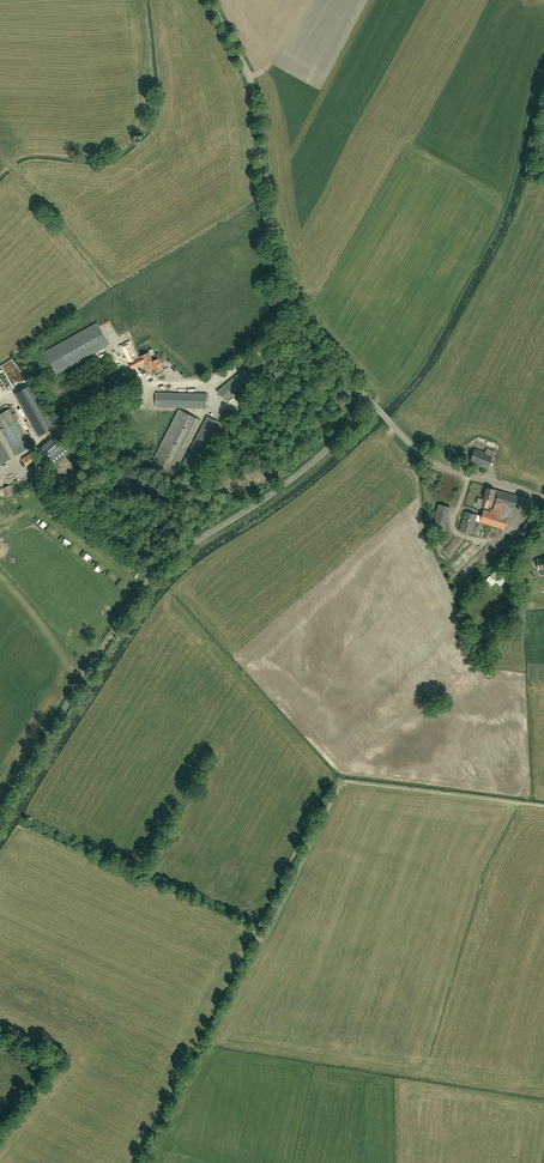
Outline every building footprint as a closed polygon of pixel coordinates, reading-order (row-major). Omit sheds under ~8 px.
[(97,323),(44,352),(56,374),(109,344),(97,323)] [(141,357),(137,359),(130,343),(122,347),(132,369),(144,363),(148,370),(154,367),(157,373),(163,370),(158,359),(153,362),(149,353),(141,356),(141,357)] [(259,357),(217,391),(226,402),(268,368),(259,357)] [(129,391),(135,404),(142,401),(136,388),(129,391)] [(156,407),(207,408),(207,393),(156,393),(156,407)] [(2,429),(17,456),(31,447),(10,409),(0,414),(0,421),(4,428),(2,429)] [(201,421),(179,409),(152,463),(173,474),(201,421)] [(207,416),(183,463),(196,470),(221,423),(207,416)] [(52,468),(70,452),(55,435),(37,450),(52,468)] [(10,459),(0,441),(0,465),(10,459)] [(487,449),(486,452),(475,448),(470,462),(488,469),(493,455),(494,452),(487,449)] [(35,451),(23,460),(27,465),(39,457),(35,451)] [(10,486),(3,489),(7,497),(13,494),(10,486)] [(476,505),(481,506),(487,508),(490,500),(496,502),(492,512),(484,510),(482,516),(464,511),(459,530),(472,533),(476,520),(504,529),(510,508),(514,509),(518,496),(487,487),(483,501),(478,500),(476,505)] [(450,507),(439,504),(432,526),(444,530),(450,507)] [(520,534),(525,538),(537,522),(532,518),(520,534)]
